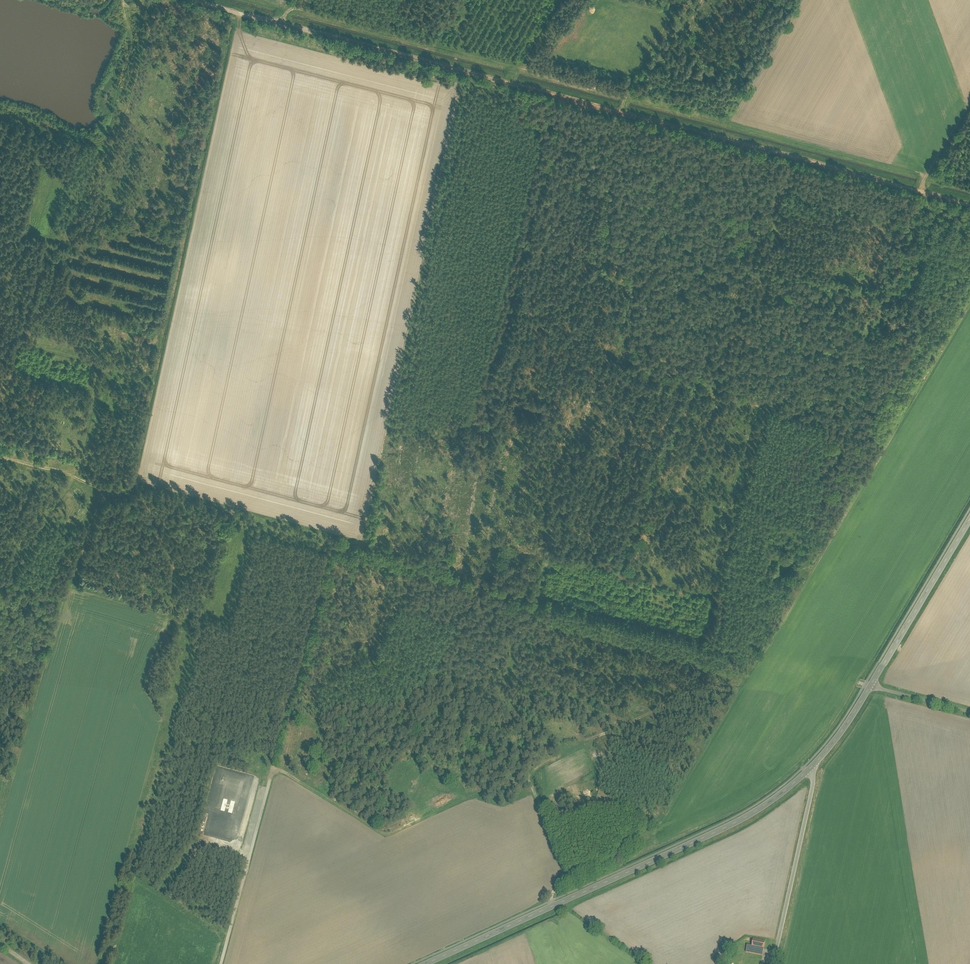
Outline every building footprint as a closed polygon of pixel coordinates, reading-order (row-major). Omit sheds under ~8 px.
[(766,944),(754,942),(753,948),(749,948),(747,955),(763,958),(766,944)]
